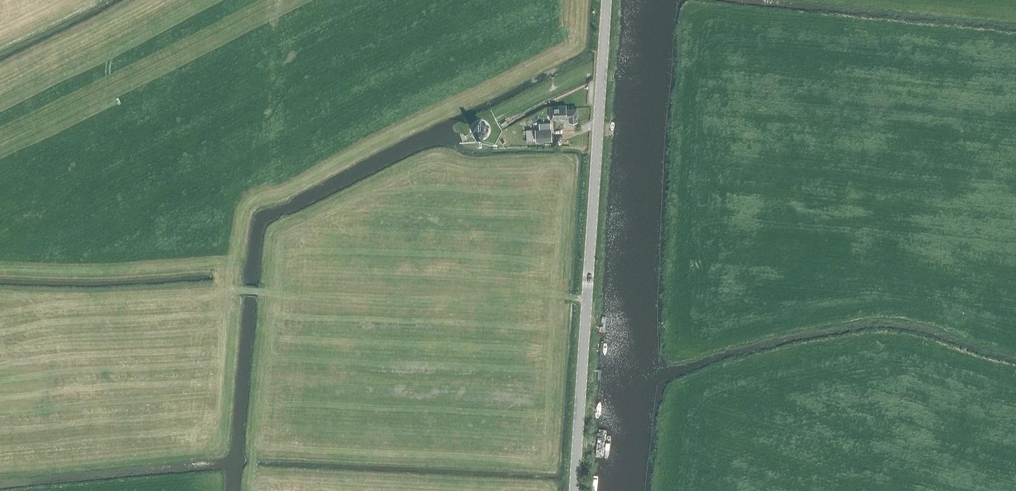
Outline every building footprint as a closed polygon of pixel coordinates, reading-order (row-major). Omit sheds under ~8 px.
[(561,119),(561,117),(569,117),(569,122),(578,121),(577,108),(567,109),(567,105),(550,106),(551,119),(561,119)] [(473,127),(472,130),(473,134),(475,137),(478,138),(482,138),(485,137),(488,134),(488,130),(488,127),(485,124),(482,122),(478,122),(475,124),(473,127)] [(551,128),(535,129),(536,141),(552,140),(551,128)]
